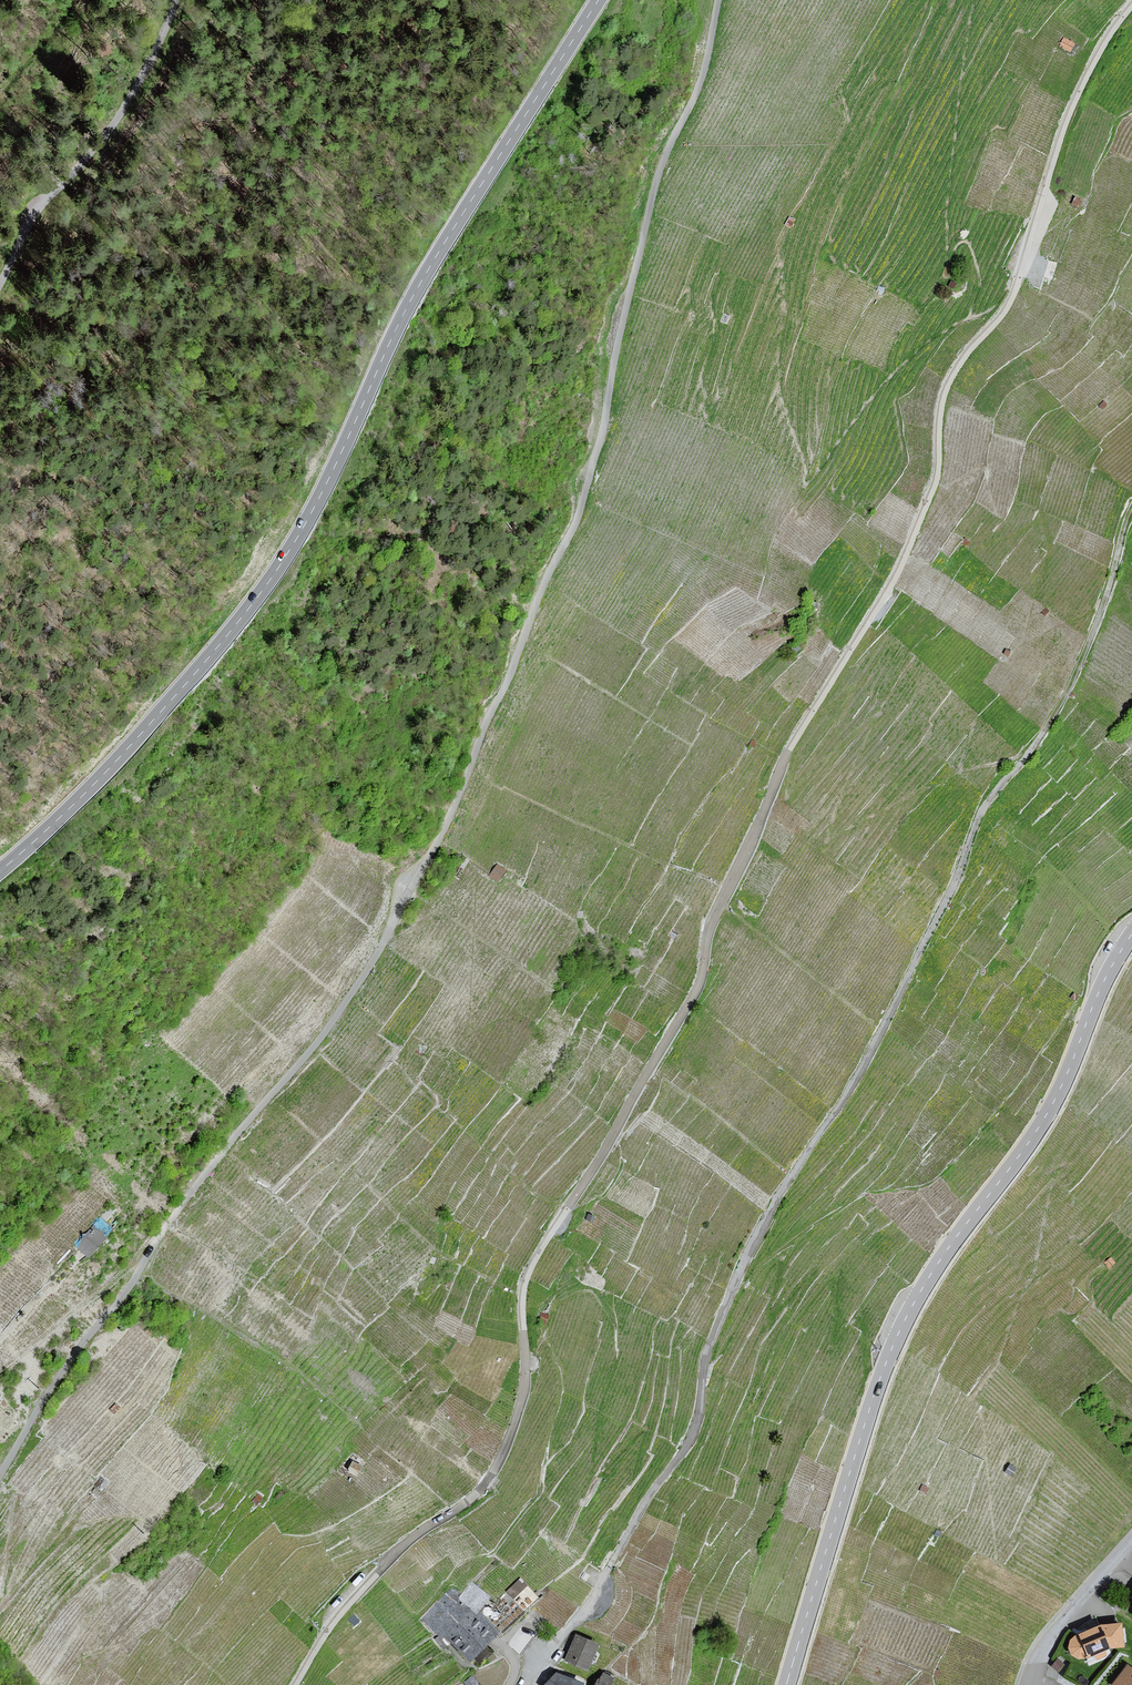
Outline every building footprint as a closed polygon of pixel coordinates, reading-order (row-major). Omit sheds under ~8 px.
[(1074,44),(1064,39),(1060,46),(1070,51),(1074,44)] [(1081,201),(1075,197),(1072,204),(1078,207),(1081,201)] [(794,219),(789,217),(786,224),(791,226),(794,219)] [(1057,263),(1049,261),(1047,265),(1045,273),(1044,277),(1052,279),(1057,263)] [(730,317),(724,314),(721,321),(727,323),(730,317)] [(504,871),(497,865),(490,876),(497,881),(504,871)] [(595,1217),(588,1214),(586,1219),(593,1222),(595,1217)] [(89,1225),(68,1249),(83,1262),(104,1239),(89,1225)] [(359,1466),(353,1460),(346,1468),(353,1473),(359,1466)] [(587,1563),(581,1572),(591,1579),(597,1570),(587,1563)] [(537,1597),(520,1580),(508,1591),(524,1609),(537,1597)] [(424,1619),(470,1662),(495,1635),(449,1592),(424,1619)] [(1123,1645),(1120,1624),(1100,1626),(1079,1635),(1071,1641),(1069,1648),(1072,1655),(1079,1658),(1088,1656),(1111,1647),(1123,1645)] [(597,1644),(576,1636),(566,1661),(587,1670),(597,1644)] [(1127,1666),(1113,1684),(1114,1684),(1131,1684),(1131,1669),(1127,1666)] [(583,1684),(557,1673),(550,1680),(545,1684),(582,1684),(583,1684)] [(614,1679),(604,1673),(597,1684),(611,1684),(614,1679)] [(471,1676),(464,1684),(465,1684),(475,1684),(478,1682),(471,1676)]
